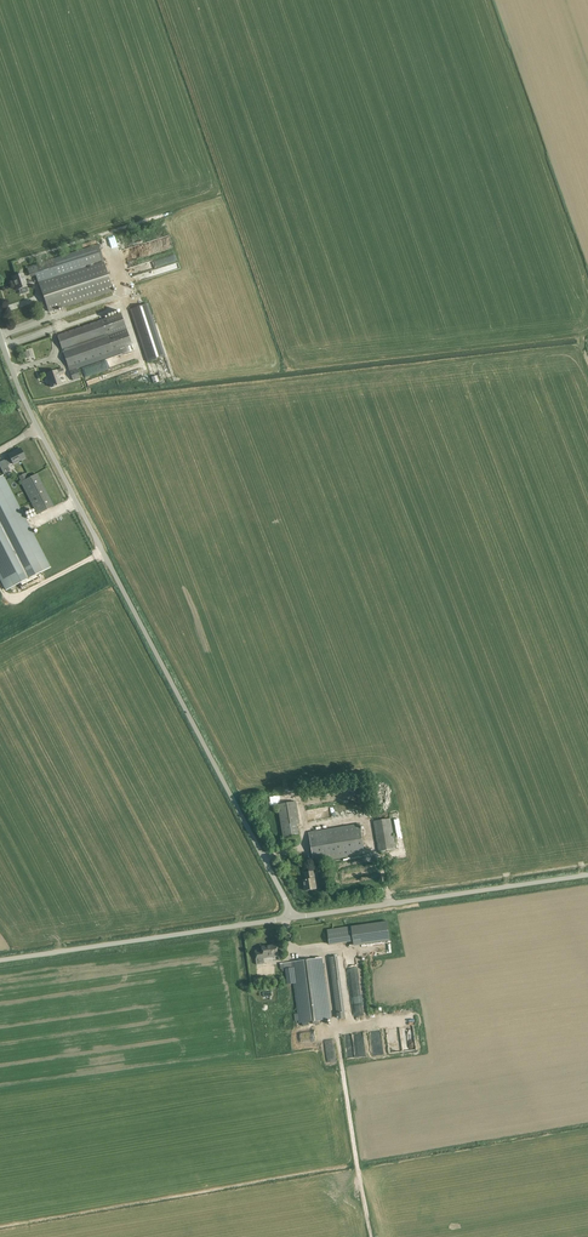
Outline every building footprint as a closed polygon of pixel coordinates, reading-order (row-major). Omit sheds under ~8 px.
[(120,251),(115,235),(104,238),(109,255),(120,251)] [(123,249),(124,253),(146,246),(144,241),(137,243),(138,245),(123,249)] [(100,251),(98,245),(33,266),(27,268),(30,277),(36,275),(38,281),(41,281),(41,282),(39,283),(49,312),(113,290),(103,261),(54,278),(54,276),(103,260),(100,251)] [(19,275),(13,277),(16,285),(14,286),(16,290),(19,289),(21,294),(28,292),(27,287),(32,285),(31,281),(25,283),(22,274),(19,275)] [(165,356),(148,304),(130,310),(147,362),(165,356)] [(60,335),(57,336),(68,366),(76,364),(77,369),(122,353),(124,354),(130,352),(127,345),(132,344),(121,313),(118,314),(69,332),(60,335)] [(64,373),(63,368),(46,374),(47,379),(49,379),(52,388),(62,384),(59,375),(64,373)] [(77,369),(70,371),(73,380),(80,378),(77,369)] [(157,375),(151,376),(153,383),(159,382),(157,375)] [(20,449),(8,455),(10,459),(5,462),(4,460),(0,462),(0,466),(4,473),(10,470),(7,466),(12,464),(13,465),(25,458),(20,449)] [(3,475),(0,477),(0,580),(6,591),(19,584),(22,590),(40,580),(37,575),(51,568),(3,475)] [(52,507),(36,475),(21,482),(37,515),(52,507)] [(300,824),(296,802),(278,805),(284,839),(298,836),(296,825),(300,824)] [(396,849),(391,819),(374,821),(379,852),(396,849)] [(364,854),(359,824),(309,832),(314,862),(364,854)] [(316,889),(313,871),(305,872),(306,880),(304,880),(306,891),(316,889)] [(329,945),(353,942),(353,945),(389,941),(387,922),(327,929),(329,945)] [(279,954),(277,945),(262,947),(263,951),(255,952),(256,959),(269,957),(269,956),(279,954)] [(344,1012),(337,956),(329,957),(337,1013),(338,1019),(345,1018),(344,1012)] [(280,964),(281,969),(285,969),(287,984),(294,983),(298,1014),(295,1014),(296,1021),(299,1021),(299,1024),(313,1022),(313,1024),(318,1024),(318,1021),(330,1020),(322,958),(280,964)] [(401,1040),(396,1040),(396,1039),(389,1039),(390,1052),(402,1051),(401,1040)]
